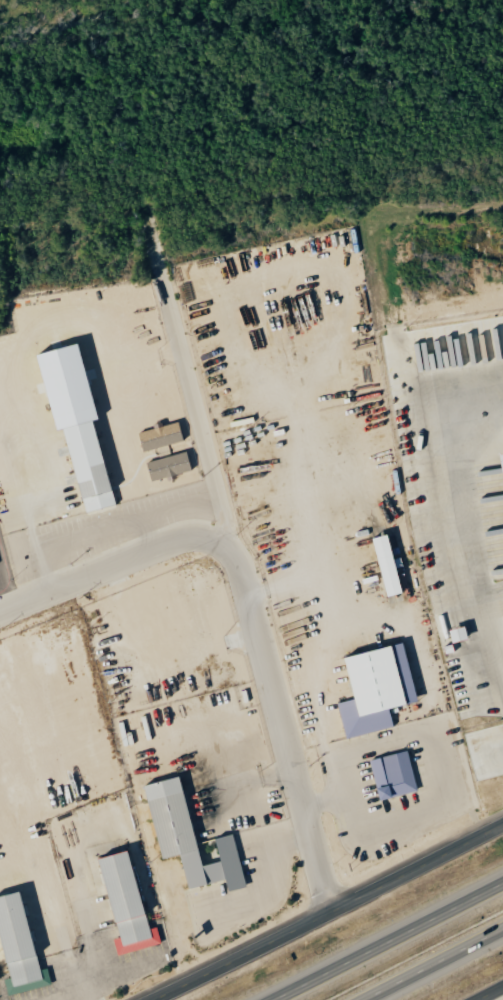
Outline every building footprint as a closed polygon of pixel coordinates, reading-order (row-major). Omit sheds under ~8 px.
[(114,505),(94,420),(97,419),(79,343),(38,353),(56,430),(65,428),(84,512),(114,505)] [(139,430),(143,449),(183,442),(179,424),(139,430)] [(146,462),(151,480),(191,470),(186,451),(146,462)] [(387,597),(403,593),(396,568),(402,566),(400,557),(394,559),(388,534),(372,538),(387,597)] [(345,657),(354,700),(338,703),(345,738),(393,727),(389,708),(417,702),(404,644),(345,657)] [(378,796),(416,788),(408,752),(370,759),(378,796)] [(144,785),(161,859),(180,855),(188,889),(226,880),(229,892),(246,888),(234,835),(215,839),(221,862),(201,866),(181,777),(144,785)] [(99,859),(119,938),(113,939),(117,955),(161,944),(157,927),(148,929),(129,852),(99,859)] [(51,986),(47,969),(39,971),(21,892),(0,897),(0,937),(9,979),(5,980),(8,996),(51,986)]
